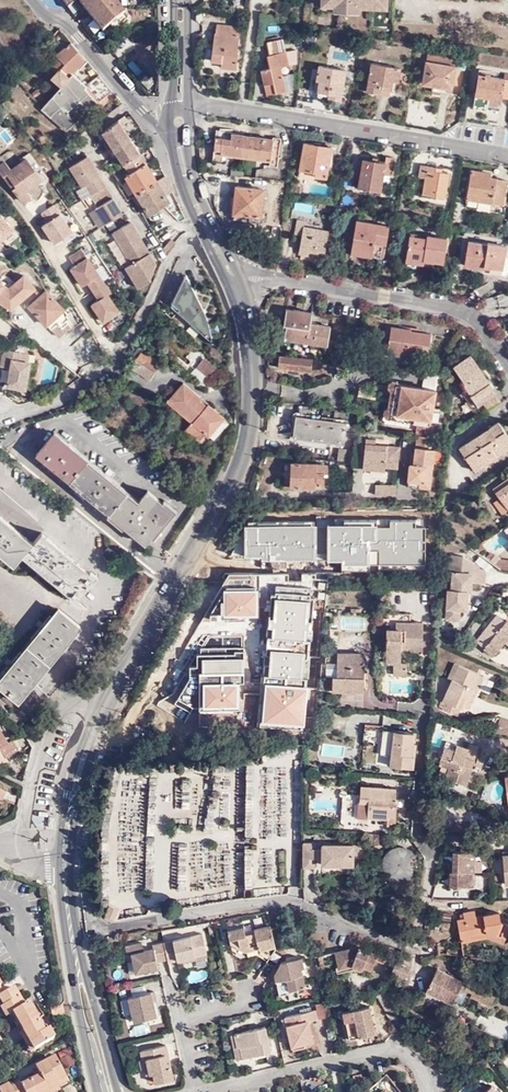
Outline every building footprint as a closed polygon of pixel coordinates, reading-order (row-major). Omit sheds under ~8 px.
[(69,7),(77,1),(89,17),(102,32),(123,13),(112,0),(63,0),(69,7)] [(239,28),(218,26),(217,35),(215,34),(211,62),(222,63),(221,68),(236,69),(237,54),(239,28)] [(379,48),(380,40),(362,37),(360,45),(379,48)] [(282,40),(268,43),(270,57),(268,58),(270,69),(262,71),(267,97),(286,93),(281,68),(288,66),(282,40)] [(78,51),(72,44),(56,55),(58,57),(50,66),(57,72),(52,78),(62,87),(73,74),(86,60),(78,51)] [(426,62),(454,67),(455,60),(427,55),(426,62)] [(455,67),(454,67),(426,62),(422,83),(432,85),(432,87),(451,90),(455,67)] [(393,76),(398,77),(399,69),(371,64),(366,89),(379,91),(379,94),(390,96),(392,82),(393,76)] [(328,94),(327,98),(340,101),(345,71),(318,67),(316,81),(319,82),(317,93),(328,94)] [(73,74),(62,87),(44,107),(42,109),(66,130),(75,122),(67,113),(61,107),(75,95),(80,102),(88,111),(96,105),(83,88),(86,86),(73,74)] [(112,91),(99,75),(86,86),(99,102),(112,91)] [(501,99),(507,100),(507,80),(479,75),(473,109),(486,111),(487,104),(488,99),(493,99),(493,98),(501,99)] [(450,95),(451,90),(432,87),(432,92),(450,95)] [(61,107),(67,113),(80,102),(75,95),(61,107)] [(129,137),(119,120),(102,132),(106,137),(108,140),(103,143),(107,150),(129,137)] [(231,133),(217,131),(213,159),(222,161),(222,154),(270,160),(270,166),(277,167),(280,139),(273,138),(273,141),(230,135),(231,133)] [(140,155),(129,137),(107,150),(112,157),(117,155),(119,158),(123,165),(140,155)] [(313,148),(314,145),(304,143),(300,170),(316,172),(315,177),(326,178),(330,150),(313,148)] [(157,182),(140,155),(123,165),(113,172),(118,181),(126,176),(137,195),(147,188),(157,182)] [(86,185),(92,195),(103,189),(93,174),(96,172),(87,157),(70,168),(82,188),(86,185)] [(384,163),(362,159),(357,188),(380,192),(383,174),(391,176),(393,159),(385,157),(384,163)] [(5,162),(0,165),(0,171),(23,202),(31,196),(27,191),(42,181),(26,159),(11,169),(5,162)] [(435,172),(436,168),(421,166),(419,177),(425,178),(422,195),(445,198),(449,174),(441,173),(435,172)] [(485,178),(486,173),(472,171),(467,200),(503,206),(506,181),(490,179),(485,178)] [(103,189),(105,187),(96,172),(93,174),(103,189)] [(173,191),(165,176),(157,182),(166,195),(173,191)] [(166,195),(157,182),(147,188),(154,199),(160,208),(170,201),(166,195)] [(97,208),(113,198),(105,187),(103,189),(92,195),(90,197),(97,208)] [(233,214),(260,217),(263,190),(236,187),(233,214)] [(137,195),(133,198),(137,205),(141,202),(143,206),(154,199),(147,188),(137,195)] [(123,214),(113,198),(97,208),(90,197),(85,200),(91,211),(89,213),(98,229),(123,214)] [(160,208),(154,199),(143,206),(149,215),(160,208)] [(387,208),(386,215),(394,217),(395,210),(387,208)] [(259,223),(260,217),(233,214),(232,220),(259,223)] [(304,221),(296,219),(293,235),(301,236),(298,255),(323,259),(327,231),(303,227),(304,221)] [(372,254),(372,257),(379,258),(381,244),(385,245),(388,227),(355,221),(350,250),(372,254)] [(146,255),(150,253),(131,223),(113,233),(131,264),(146,255)] [(163,223),(152,230),(156,237),(167,230),(163,223)] [(426,239),(409,237),(405,262),(423,264),(423,260),(443,263),(446,239),(426,236),(426,239)] [(164,250),(166,255),(175,244),(172,240),(164,250)] [(487,245),(468,242),(465,267),(484,270),(484,267),(503,270),(506,246),(487,243),(487,245)] [(155,263),(150,253),(146,255),(154,268),(155,263)] [(154,268),(146,255),(131,264),(126,267),(138,289),(148,283),(154,268)] [(11,309),(35,287),(24,275),(9,288),(0,282),(0,302),(11,309)] [(204,336),(209,334),(207,324),(204,314),(188,280),(184,279),(172,303),(179,309),(177,312),(204,336)] [(68,313),(47,290),(30,307),(59,337),(70,326),(69,323),(66,320),(70,317),(68,314),(68,313)] [(310,314),(287,310),(282,333),(284,334),(284,339),(327,347),(330,328),(309,324),(310,314)] [(407,352),(406,356),(427,359),(430,335),(410,332),(410,330),(391,327),(388,349),(407,352)] [(406,358),(406,356),(407,352),(388,349),(387,356),(406,358)] [(3,355),(1,367),(11,368),(11,369),(14,370),(13,376),(10,376),(8,387),(26,389),(31,363),(29,363),(20,361),(21,352),(7,350),(3,355)] [(138,359),(156,371),(162,361),(143,350),(138,359)] [(30,354),(21,352),(20,361),(29,363),(30,354)] [(478,406),(482,403),(495,394),(469,355),(453,366),(465,384),(463,385),(466,389),(478,406)] [(312,360),(279,356),(278,368),(311,371),(312,360)] [(150,380),(156,371),(138,359),(132,369),(150,380)] [(211,379),(218,368),(213,364),(205,374),(211,379)] [(396,384),(401,385),(399,381),(393,381),(389,384),(389,388),(391,391),(389,407),(385,410),(384,414),(387,419),(397,421),(398,415),(392,414),(396,384)] [(191,422),(205,406),(198,400),(201,397),(184,382),(167,401),(191,422)] [(419,424),(418,436),(433,438),(434,426),(431,425),(436,391),(401,385),(396,384),(392,414),(398,415),(397,421),(419,424)] [(473,409),(478,406),(466,389),(461,392),(473,409)] [(495,394),(482,403),(487,411),(500,401),(495,394)] [(205,406),(208,403),(201,397),(198,400),(205,406)] [(200,441),(201,440),(206,434),(209,438),(225,418),(208,403),(205,406),(191,422),(186,429),(200,441)] [(344,445),(346,423),(297,417),(294,438),(344,445)] [(460,449),(476,472),(507,450),(507,437),(499,423),(460,449)] [(145,543),(172,511),(148,491),(139,503),(54,434),(38,455),(145,543)] [(433,438),(418,436),(415,456),(415,466),(410,466),(408,482),(425,484),(426,468),(433,469),(436,439),(433,438)] [(399,471),(402,448),(376,445),(376,441),(366,440),(363,467),(386,469),(399,471)] [(339,451),(338,460),(353,461),(353,453),(339,451)] [(305,488),(306,464),(292,464),(291,487),(305,488)] [(316,465),(306,464),(305,488),(315,488),(316,465)] [(327,465),(316,465),(315,488),(315,484),(324,484),(324,473),(327,473),(327,465)] [(430,491),(433,469),(426,468),(425,484),(408,482),(408,488),(430,491)] [(493,489),(500,499),(494,503),(503,516),(507,512),(507,479),(493,489)] [(376,487),(376,495),(396,494),(397,487),(376,487)] [(93,576),(41,531),(32,542),(0,515),(0,553),(13,564),(23,552),(76,597),(93,576)] [(333,518),(332,530),(349,530),(349,523),(349,518),(333,518)] [(332,530),(331,549),(341,549),(341,554),(352,554),(352,556),(354,557),(358,557),(360,555),(382,555),(384,520),(361,519),(361,524),(349,523),(349,530),(332,530)] [(480,544),(472,549),(480,554),(485,550),(480,544)] [(109,547),(103,554),(114,563),(120,557),(109,547)] [(452,572),(451,589),(467,590),(470,590),(471,590),(471,582),(482,583),(484,579),(485,571),(463,555),(450,554),(449,572),(452,572)] [(489,561),(503,570),(507,571),(507,561),(503,560),(494,554),(489,561)] [(419,587),(437,588),(438,572),(434,571),(435,558),(423,557),(423,571),(419,570),(419,587)] [(327,604),(328,587),(303,585),(302,595),(306,595),(320,595),(320,603),(327,604)] [(218,590),(205,586),(170,645),(184,653),(187,648),(196,654),(233,590),(218,590)] [(448,588),(446,619),(459,620),(459,609),(466,609),(466,602),(467,590),(451,589),(448,588)] [(320,595),(306,595),(306,603),(320,603),(320,595)] [(22,696),(79,625),(57,608),(0,678),(0,686),(2,688),(22,696)] [(387,613),(387,629),(400,629),(400,622),(411,622),(411,613),(387,613)] [(476,641),(485,648),(484,649),(493,656),(505,641),(507,644),(507,622),(507,621),(505,623),(496,616),(476,641)] [(281,651),(276,651),(272,652),(269,621),(235,624),(237,654),(248,653),(265,652),(265,662),(266,664),(282,663),(281,651)] [(400,629),(387,629),(386,662),(394,663),(393,674),(407,675),(407,663),(402,663),(402,648),(414,648),(414,650),(422,650),(423,623),(411,622),(400,622),(400,629)] [(265,652),(248,653),(248,663),(265,662),(265,652)] [(337,653),(337,655),(337,672),(337,676),(333,676),(332,690),(364,691),(365,653),(337,653)] [(337,672),(337,655),(327,655),(326,672),(337,672)] [(448,678),(452,680),(459,664),(456,662),(448,678)] [(459,664),(452,680),(442,700),(445,702),(442,709),(457,717),(461,708),(465,710),(465,708),(480,674),(459,664)] [(480,674),(465,708),(470,710),(485,676),(480,674)] [(18,701),(22,696),(2,688),(6,691),(1,697),(12,706),(17,699),(18,701)] [(185,718),(201,717),(201,700),(182,700),(182,711),(183,715),(183,718),(185,718)] [(9,717),(22,726),(27,719),(25,716),(26,715),(22,711),(20,713),(15,709),(9,717)] [(507,735),(507,718),(501,716),(494,733),(507,735)] [(290,721),(280,724),(284,736),(294,733),(290,721)] [(367,724),(366,738),(383,739),(382,754),(394,755),(393,765),(414,767),(416,742),(414,742),(415,732),(384,729),(385,726),(367,724)] [(0,748),(6,757),(19,750),(13,740),(8,742),(0,729),(0,748)] [(447,741),(442,757),(451,760),(448,768),(445,778),(467,785),(475,760),(466,757),(468,748),(447,741)] [(470,745),(468,748),(466,757),(475,760),(479,748),(470,745)] [(451,760),(442,757),(439,765),(448,768),(451,760)] [(362,786),(362,795),(362,800),(360,800),(359,818),(370,818),(370,816),(388,818),(388,824),(397,825),(398,799),(396,799),(397,788),(362,786)] [(362,800),(362,795),(344,794),(343,817),(359,818),(360,800),(362,800)] [(380,835),(372,834),(371,843),(380,843),(380,835)] [(304,842),(304,866),(315,867),(315,857),(315,847),(316,842),(304,842)] [(323,848),(323,857),(323,864),(334,864),(336,844),(323,843),(323,848)] [(336,844),(334,864),(354,864),(354,856),(365,856),(366,845),(336,844)] [(385,855),(383,861),(384,868),(387,874),(392,878),(397,880),(404,881),(411,878),(416,872),(418,865),(418,857),(415,852),(409,847),(405,846),(396,846),(388,850),(385,855)] [(454,872),(474,872),(475,851),(454,851),(454,861),(454,872)] [(454,872),(450,872),(450,886),(474,887),(474,872),(454,872)] [(394,901),(387,900),(386,914),(393,914),(394,901)] [(103,919),(107,922),(110,922),(120,920),(119,912),(110,906),(103,907),(103,919)] [(461,919),(458,920),(462,941),(472,939),(471,933),(487,930),(505,937),(507,930),(507,923),(500,920),(498,912),(476,916),(475,910),(464,913),(465,918),(461,919)] [(271,957),(276,950),(270,926),(255,930),(256,935),(246,937),(244,928),(228,931),(230,943),(246,953),(258,950),(259,951),(262,951),(271,957)] [(471,933),(472,939),(488,936),(487,930),(471,933)] [(487,930),(488,936),(503,942),(505,937),(487,930)] [(203,935),(164,943),(168,960),(169,963),(179,962),(207,955),(203,935)] [(168,960),(164,943),(153,946),(152,941),(126,946),(128,956),(133,955),(135,964),(139,962),(141,973),(159,970),(157,962),(168,960)] [(371,970),(377,954),(359,946),(335,952),(338,968),(351,965),(362,970),(363,967),(371,970)] [(285,956),(276,950),(271,957),(268,963),(277,969),(282,962),(286,961),(284,959),(285,956)] [(268,963),(271,957),(262,951),(258,956),(268,963)] [(207,958),(207,955),(179,962),(179,964),(207,958)] [(301,958),(286,961),(282,962),(277,969),(274,974),(280,995),(287,993),(286,991),(304,987),(301,968),(303,968),(301,958)] [(428,989),(453,1002),(461,986),(473,993),(471,996),(491,1007),(496,996),(476,986),(475,987),(466,983),(468,979),(465,977),(463,981),(438,968),(428,989)] [(4,994),(0,996),(0,997),(4,1005),(10,1016),(14,1014),(19,1023),(30,1042),(34,1050),(54,1039),(49,1029),(44,1032),(27,1004),(24,1007),(13,988),(4,994)] [(155,1004),(152,993),(129,998),(135,1022),(157,1017),(155,1004)] [(4,1005),(0,1008),(5,1018),(9,1016),(10,1016),(4,1005)] [(343,1012),(345,1022),(348,1020),(351,1038),(376,1033),(371,1006),(343,1012)] [(60,1013),(59,1007),(52,1009),(53,1018),(61,1017),(60,1013)] [(293,1050),(306,1048),(305,1043),(312,1042),(309,1022),(313,1020),(318,1019),(316,1010),(286,1017),(293,1050)] [(10,1016),(9,1016),(14,1025),(19,1023),(14,1014),(10,1016)] [(305,1043),(306,1048),(318,1045),(313,1020),(309,1022),(312,1042),(305,1043)] [(14,1025),(25,1045),(30,1042),(19,1023),(14,1025)] [(241,1048),(243,1059),(271,1053),(266,1027),(235,1034),(238,1049),(241,1048)] [(237,1061),(243,1059),(241,1048),(238,1049),(235,1034),(231,1035),(237,1061)] [(30,1054),(34,1050),(30,1042),(25,1045),(30,1054)] [(174,1079),(170,1064),(167,1064),(166,1056),(168,1056),(167,1046),(142,1052),(144,1061),(148,1060),(150,1068),(154,1068),(155,1075),(157,1083),(174,1079)] [(58,1088),(56,1083),(65,1079),(55,1058),(44,1064),(46,1068),(37,1073),(40,1078),(21,1088),(19,1084),(11,1088),(8,1085),(0,1089),(0,1091),(50,1091),(58,1088)] [(148,1076),(155,1075),(154,1068),(150,1068),(148,1060),(144,1061),(142,1061),(143,1070),(147,1070),(148,1076)] [(35,1069),(37,1073),(46,1068),(44,1064),(35,1069)]
